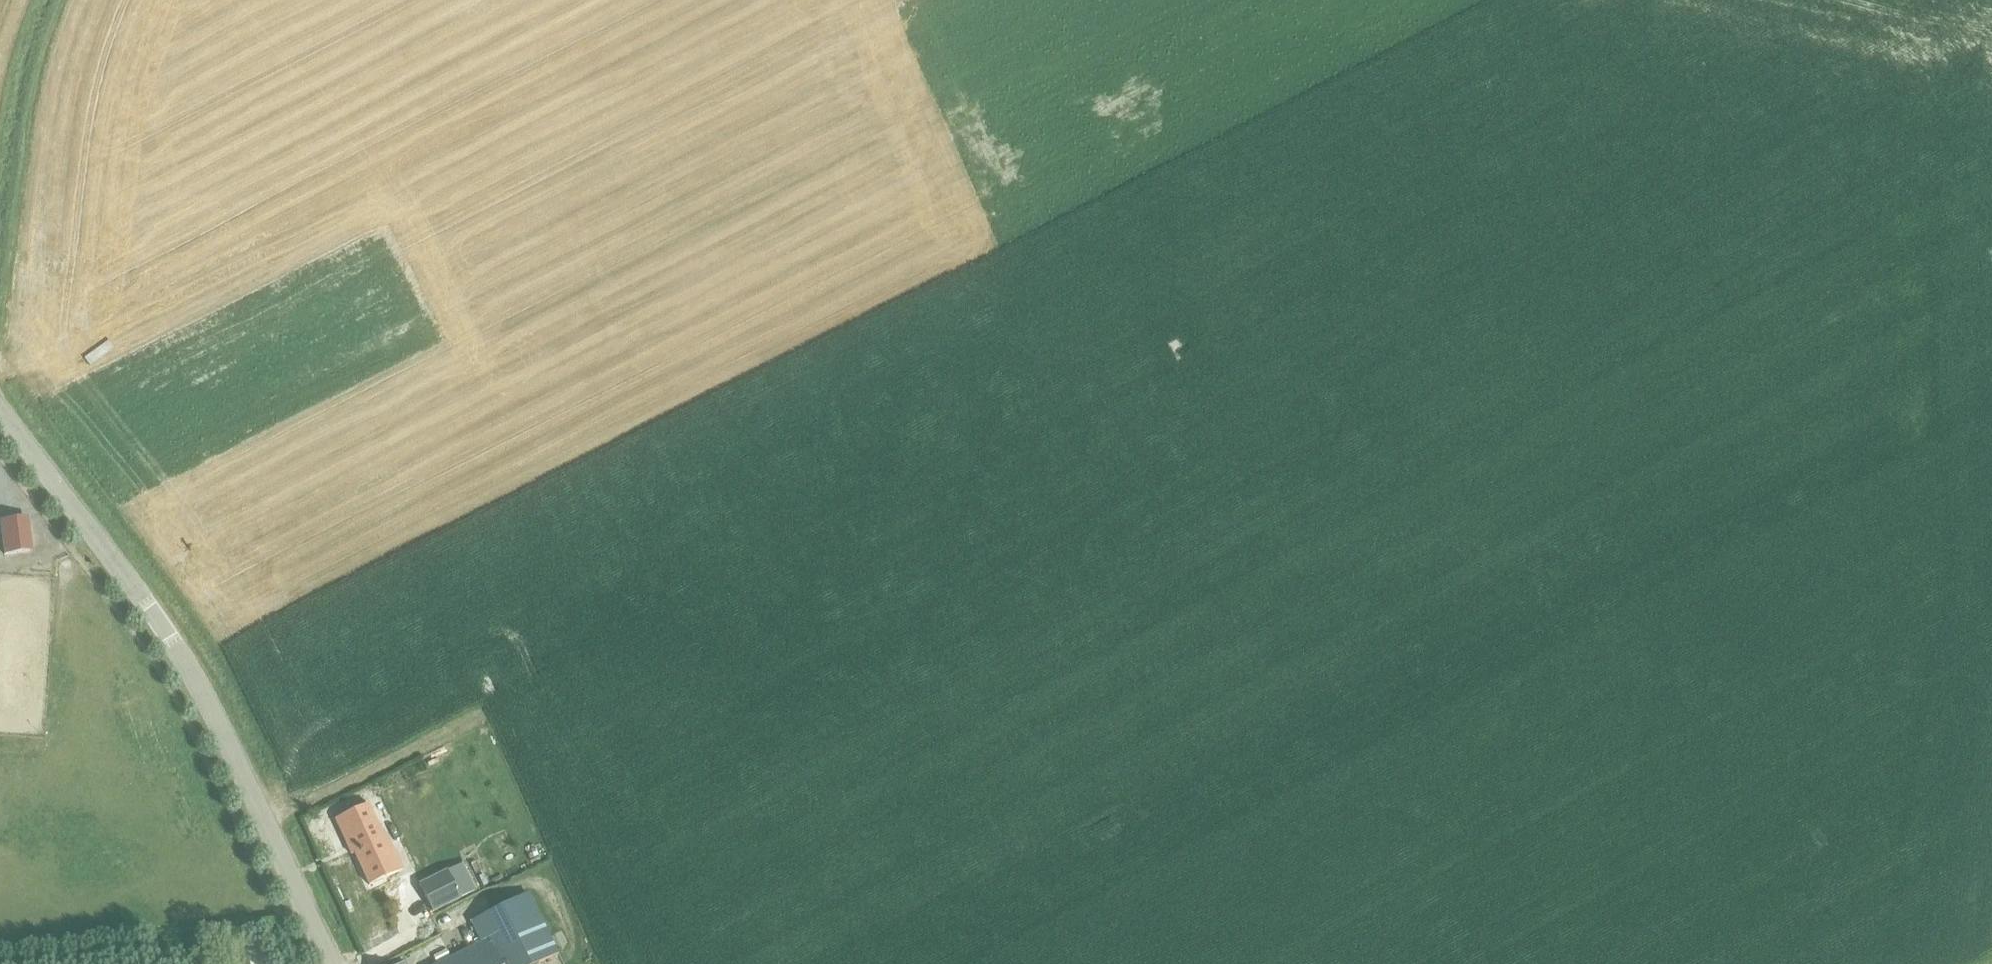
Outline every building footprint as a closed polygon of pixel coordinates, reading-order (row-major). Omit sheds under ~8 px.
[(29,551),(25,518),(0,521),(0,524),(4,554),(29,551)] [(368,886),(399,871),(368,804),(337,818),(345,836),(347,835),(354,852),(353,853),(368,886)] [(462,863),(419,884),(433,912),(461,898),(476,890),(462,863)] [(558,954),(528,894),(493,911),(470,923),(481,942),(453,956),(438,963),(538,963),(558,954)]
